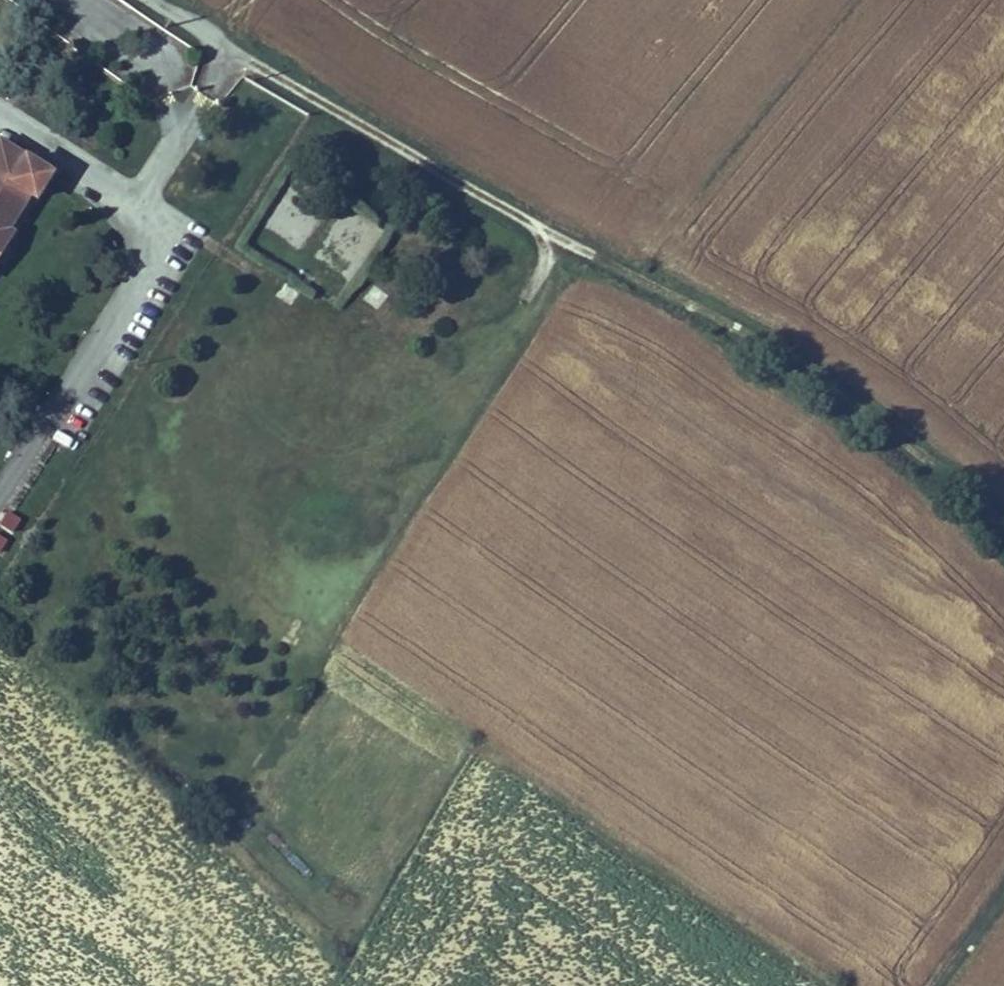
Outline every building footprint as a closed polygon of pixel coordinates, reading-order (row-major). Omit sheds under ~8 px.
[(6,291),(2,288),(12,274),(16,276),(25,262),(22,259),(45,223),(49,225),(65,202),(15,169),(0,192),(0,300),(6,291)] [(288,243),(318,255),(341,198),(288,176),(269,222),(292,232),(288,243)] [(346,195),(316,262),(357,280),(386,213),(346,195)] [(25,262),(49,225),(45,223),(22,259),(25,262)] [(6,291),(16,276),(12,274),(2,288),(6,291)] [(373,284),(363,299),(378,309),(388,294),(373,284)] [(12,534),(21,516),(5,509),(0,519),(0,528),(12,534)]
